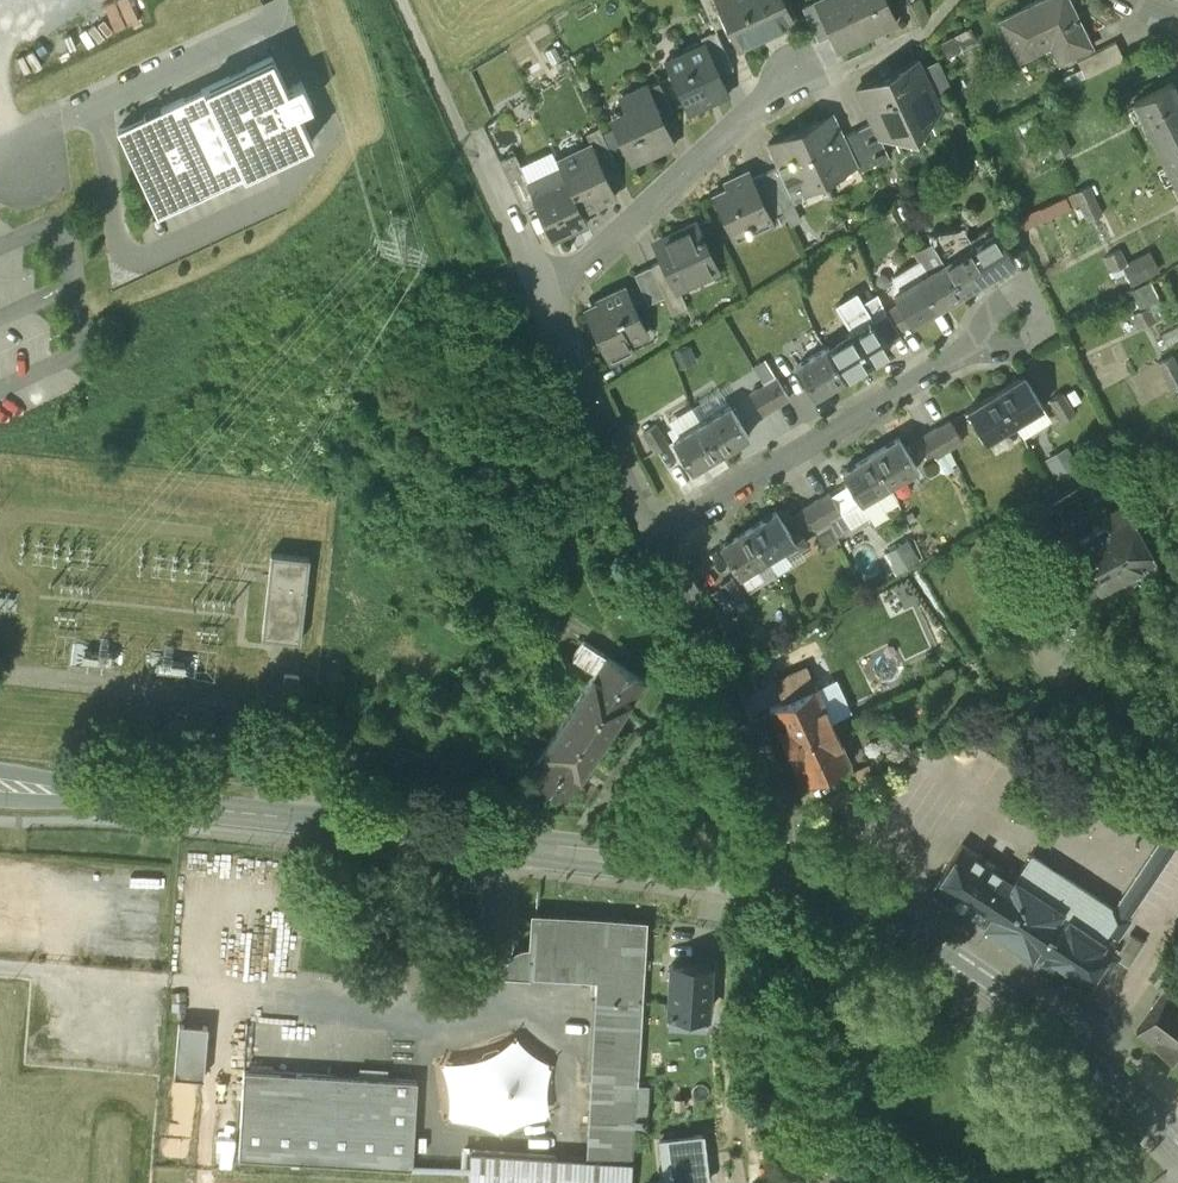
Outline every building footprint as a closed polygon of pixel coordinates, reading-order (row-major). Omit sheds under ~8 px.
[(109,3),(120,28),(144,18),(136,0),(115,0),(109,3)] [(713,24),(727,18),(718,0),(702,0),(713,24)] [(727,18),(739,45),(791,21),(782,0),(718,0),(727,18)] [(814,7),(827,35),(834,50),(895,22),(885,0),(830,0),(814,7)] [(999,20),(1018,59),(1041,48),(1040,44),(1055,36),(1066,58),(1090,46),(1075,15),(1073,16),(1065,0),(1040,0),(999,20)] [(814,7),(812,1),(802,5),(818,39),(827,35),(814,7)] [(732,65),(715,28),(700,36),(702,42),(705,41),(719,71),(732,65)] [(1116,40),(1078,58),(1087,76),(1124,58),(1116,40)] [(702,42),(677,54),(685,69),(672,75),(689,111),(705,103),(704,100),(728,90),(719,71),(705,41),(702,42)] [(272,56),(117,129),(158,215),(313,143),(298,111),(312,104),(302,82),(287,89),(272,56)] [(918,60),(856,89),(871,122),(876,132),(877,132),(938,103),(918,60)] [(671,108),(658,79),(645,86),(658,114),(671,108)] [(1171,82),(1134,100),(1177,188),(1177,97),(1171,82)] [(645,86),(621,98),(628,113),(613,120),(632,162),(672,144),(658,114),(645,86)] [(843,136),(836,122),(827,126),(823,118),(800,129),(824,179),(854,165),(856,164),(843,136)] [(871,122),(858,129),(874,164),(889,157),(877,132),(876,132),(871,122)] [(612,153),(598,124),(583,131),(591,148),(593,147),(599,159),(612,153)] [(800,129),(775,140),(779,149),(770,153),(776,167),(790,195),(791,195),(824,179),(800,129)] [(858,129),(843,136),(856,164),(854,165),(857,172),(874,164),(858,129)] [(1063,135),(1049,142),(1056,156),(1070,149),(1063,135)] [(591,148),(559,163),(564,175),(581,210),(615,194),(599,159),(593,147),(591,148)] [(790,195),(776,167),(765,172),(779,202),(783,210),(795,204),(791,195),(790,195)] [(748,171),(732,178),(734,182),(711,193),(730,234),(745,227),(746,231),(770,219),(765,209),(751,179),(748,171)] [(779,202),(765,172),(751,179),(765,209),(779,202)] [(532,190),(523,173),(511,179),(525,208),(536,202),(530,191),(532,190)] [(532,190),(530,191),(536,202),(553,237),(569,230),(568,227),(585,219),(581,210),(564,175),(532,190)] [(1102,214),(1088,185),(1074,192),(1088,221),(1102,214)] [(695,225),(685,229),(686,234),(678,238),(675,236),(655,245),(663,260),(677,291),(679,290),(717,272),(695,225)] [(967,247),(956,229),(928,233),(929,242),(930,241),(943,262),(944,261),(962,292),(963,292),(991,275),(972,243),(967,247)] [(994,230),(972,243),(991,275),(1014,261),(994,230)] [(943,262),(930,241),(929,242),(916,250),(928,271),(916,278),(934,309),(962,292),(944,261),(943,262)] [(1120,249),(1106,256),(1113,270),(1127,263),(1120,249)] [(677,291),(663,260),(649,267),(663,297),(671,314),(686,307),(679,290),(677,291)] [(649,267),(634,274),(648,304),(663,297),(649,267)] [(911,323),(934,309),(916,278),(892,292),(898,302),(911,323)] [(625,285),(594,300),(597,307),(583,313),(607,364),(632,352),(625,338),(645,329),(625,285)] [(898,302),(886,310),(898,330),(911,323),(898,302)] [(1148,306),(1134,313),(1141,328),(1155,321),(1148,306)] [(898,330),(886,310),(873,318),(885,338),(898,330)] [(853,330),(825,346),(844,377),(871,360),(853,330)] [(825,346),(797,364),(815,394),(844,377),(825,346)] [(1158,363),(1172,391),(1177,388),(1177,367),(1172,356),(1158,363)] [(1023,375),(995,392),(1014,423),(1042,406),(1023,375)] [(788,397),(776,376),(764,384),(776,404),(788,397)] [(764,384),(749,392),(762,413),(776,404),(764,384)] [(1014,423),(995,392),(967,409),(986,440),(1014,423)] [(1062,393),(1050,400),(1062,420),(1074,413),(1062,393)] [(729,405),(701,422),(720,452),(748,435),(729,405)] [(961,441),(949,420),(936,428),(948,448),(961,441)] [(701,422),(672,439),(691,470),(720,452),(701,422)] [(654,424),(642,432),(654,451),(666,444),(654,424)] [(948,448),(936,428),(923,436),(935,456),(948,448)] [(898,438),(871,455),(889,485),(916,468),(898,438)] [(871,455),(842,472),(860,502),(889,485),(871,455)] [(828,493),(816,501),(828,521),(841,514),(828,493)] [(828,521),(816,501),(802,509),(815,530),(828,521)] [(1108,527),(1063,552),(1071,568),(1062,573),(1069,586),(1078,581),(1086,596),(1154,560),(1125,506),(1103,517),(1108,527)] [(794,542),(775,512),(749,529),(767,559),(794,542)] [(1033,516),(986,545),(1001,571),(1018,561),(1014,554),(1045,535),(1033,516)] [(749,529),(720,546),(738,576),(767,559),(749,529)] [(309,557),(273,552),(263,636),(300,640),(309,557)] [(732,579),(720,586),(732,606),(744,599),(732,579)] [(606,657),(583,641),(571,658),(595,674),(606,657)] [(595,674),(529,772),(566,796),(643,681),(606,657),(595,674)] [(811,688),(791,698),(788,692),(780,696),(783,702),(765,711),(783,747),(830,725),(811,688)] [(848,761),(830,725),(783,747),(803,784),(848,761)] [(504,788),(479,780),(475,792),(500,800),(504,788)] [(1031,853),(1014,879),(1113,944),(1130,918),(1129,917),(1177,843),(1177,811),(1172,820),(1174,821),(1115,908),(1031,853)] [(1014,879),(962,845),(932,890),(1000,935),(999,935),(1016,946),(1084,990),(1095,972),(1104,978),(1117,959),(1119,955),(1110,949),(1113,944),(1014,879)] [(644,922),(535,916),(532,953),(525,952),(518,954),(513,959),(510,965),(509,973),(531,975),(531,977),(598,981),(587,1159),(587,1164),(630,1165),(632,1124),(645,1124),(648,1086),(635,1085),(644,922)] [(1131,936),(1119,955),(1117,959),(1129,967),(1143,945),(1131,936)] [(1166,961),(1151,983),(1165,993),(1167,991),(1177,976),(1177,970),(1166,961)] [(710,966),(672,963),(668,1012),(706,1015),(710,966)] [(1167,991),(1165,993),(1136,1031),(1170,1057),(1177,1046),(1177,1000),(1167,991)] [(208,1028),(179,1026),(175,1078),(203,1081),(208,1028)] [(522,1028),(440,1055),(467,1135),(562,1104),(541,1043),(528,1047),(522,1028)] [(417,1082),(244,1072),(239,1160),(412,1169),(417,1082)] [(660,1139),(665,1182),(693,1182),(708,1181),(702,1134),(660,1139)] [(470,1153),(469,1182),(629,1182),(630,1165),(587,1164),(587,1159),(470,1153)]
